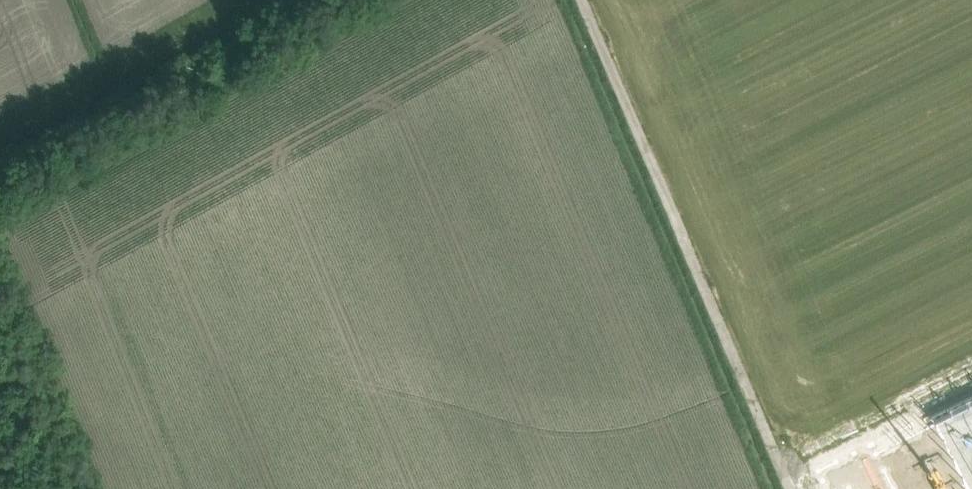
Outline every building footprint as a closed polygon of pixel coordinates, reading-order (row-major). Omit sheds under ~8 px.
[(817,471),(826,488),(971,488),(971,393),(817,471)]
